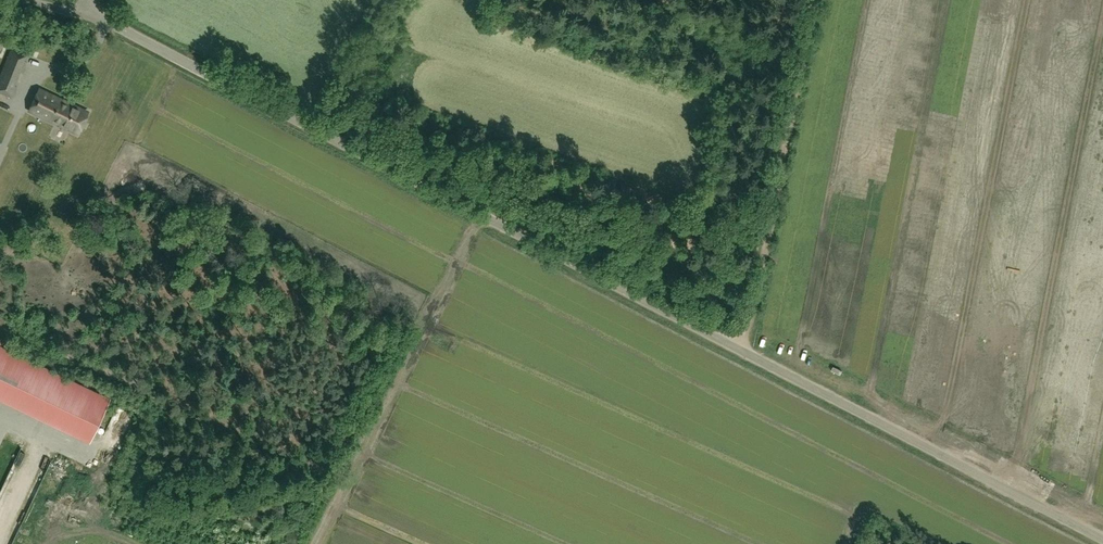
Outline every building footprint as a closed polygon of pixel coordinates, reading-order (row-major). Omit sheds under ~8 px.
[(29,55),(11,47),(0,75),(0,92),(12,97),(16,86),(14,85),(19,71),(22,72),(29,55)] [(78,133),(88,113),(39,89),(29,110),(78,133)] [(92,434),(109,399),(0,346),(0,390),(92,434)] [(72,436),(50,448),(54,456),(77,444),(72,436)] [(44,451),(48,459),(53,457),(50,449),(44,451)]
